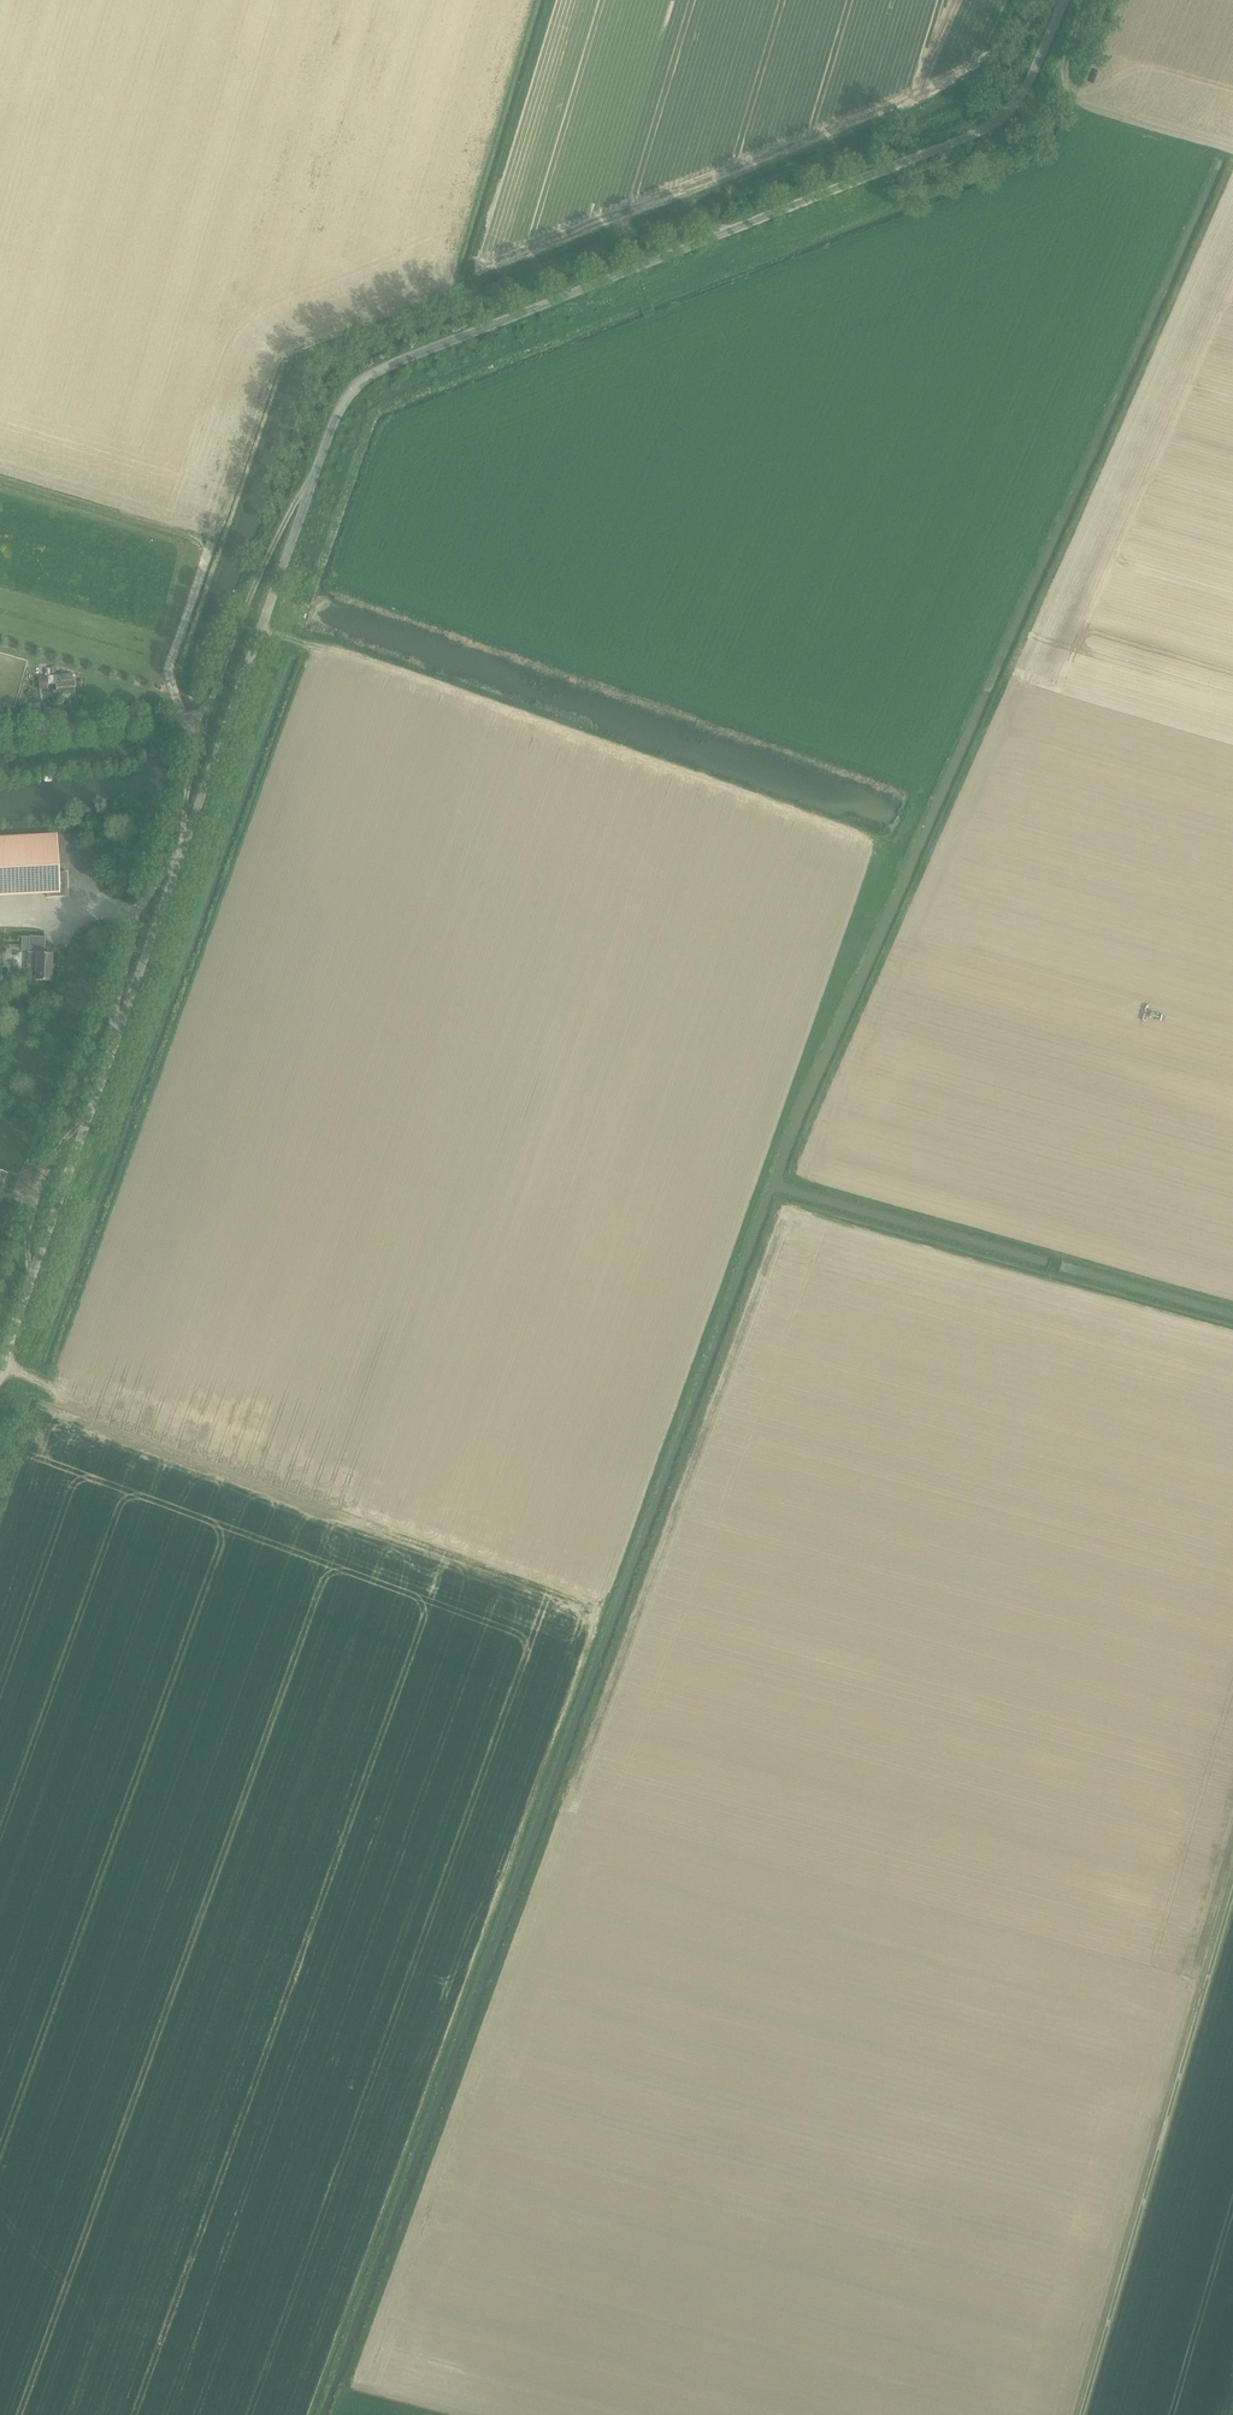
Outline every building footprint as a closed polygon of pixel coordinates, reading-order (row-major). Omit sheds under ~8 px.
[(73,673),(55,675),(57,695),(75,693),(73,673)] [(48,676),(38,677),(39,690),(49,689),(48,676)] [(0,836),(0,896),(47,893),(47,897),(68,895),(67,872),(58,872),(56,833),(0,836)] [(27,952),(26,970),(36,971),(35,980),(51,981),(52,953),(44,953),(45,938),(44,938),(22,937),(21,951),(27,952)]
